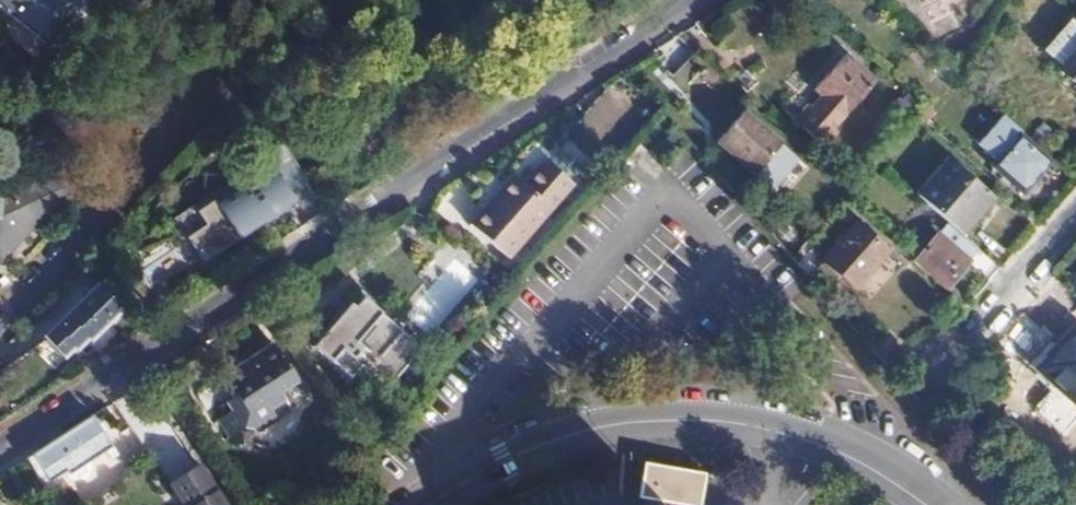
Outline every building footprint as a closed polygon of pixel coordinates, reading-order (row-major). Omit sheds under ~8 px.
[(43,53),(46,50),(83,11),(70,0),(0,0),(0,13),(43,53)] [(1042,51),(1060,67),(1058,69),(1075,85),(1075,23),(1071,18),(1042,51)] [(845,108),(848,111),(876,78),(845,51),(816,83),(827,92),(845,108)] [(582,119),(608,142),(638,109),(615,81),(582,119)] [(834,121),(845,108),(827,92),(814,105),(812,103),(799,118),(827,144),(841,128),(834,121)] [(715,144),(753,175),(779,143),(742,112),(715,144)] [(1016,136),(1019,132),(1001,115),(974,145),(994,161),(989,166),(1020,194),(1047,163),(1016,136)] [(238,238),(294,202),(290,197),(308,185),(282,144),(264,156),(272,168),(233,194),(230,189),(196,211),(184,219),(183,219),(182,220),(180,222),(180,223),(179,224),(179,225),(179,226),(179,227),(180,228),(180,229),(189,236),(193,234),(200,245),(197,247),(201,255),(205,252),(208,258),(238,238)] [(554,154),(544,165),(564,184),(575,174),(554,154)] [(948,159),(916,195),(947,222),(959,232),(989,197),(948,159)] [(509,178),(493,197),(497,201),(486,214),(481,211),(466,228),(504,264),(569,189),(564,184),(544,165),(540,161),(518,186),(509,178)] [(0,183),(0,261),(71,184),(0,183)] [(497,201),(493,197),(481,211),(486,214),(497,201)] [(175,231),(180,229),(180,228),(179,227),(179,226),(179,225),(179,224),(180,223),(180,222),(182,220),(183,219),(184,219),(196,211),(193,206),(169,221),(175,231)] [(968,262),(979,249),(959,232),(947,222),(937,234),(968,262)] [(837,281),(848,291),(881,253),(847,226),(810,271),(830,288),(837,281)] [(189,236),(197,247),(200,245),(193,234),(189,236)] [(913,261),(946,289),(968,262),(937,234),(913,261)] [(160,245),(138,267),(158,286),(180,264),(160,245)] [(454,259),(406,316),(431,336),(479,279),(454,259)] [(123,308),(98,284),(48,335),(65,355),(74,346),(77,348),(88,336),(92,339),(123,308)] [(359,367),(385,388),(418,349),(361,299),(351,309),(347,306),(311,347),(348,379),(359,367)] [(1042,361),(1043,368),(1064,386),(1061,389),(1054,383),(1033,405),(1060,430),(1075,413),(1075,403),(1074,402),(1075,400),(1075,327),(1074,326),(1042,361)] [(859,338),(882,364),(894,354),(872,328),(859,338)] [(269,408),(283,400),(278,392),(295,381),(274,349),(225,381),(232,395),(224,401),(229,411),(218,417),(228,434),(241,426),(254,429),(274,417),(269,408)] [(1043,368),(1042,361),(1036,366),(1054,383),(1061,389),(1064,386),(1043,368)] [(288,409),(283,400),(269,408),(274,417),(288,409)] [(91,417),(25,459),(41,487),(63,474),(65,477),(71,474),(74,480),(87,471),(83,465),(104,452),(108,460),(111,458),(114,456),(91,417)] [(172,487),(183,504),(225,504),(200,468),(172,487)] [(696,481),(666,475),(661,502),(682,504),(692,504),(696,481)]
